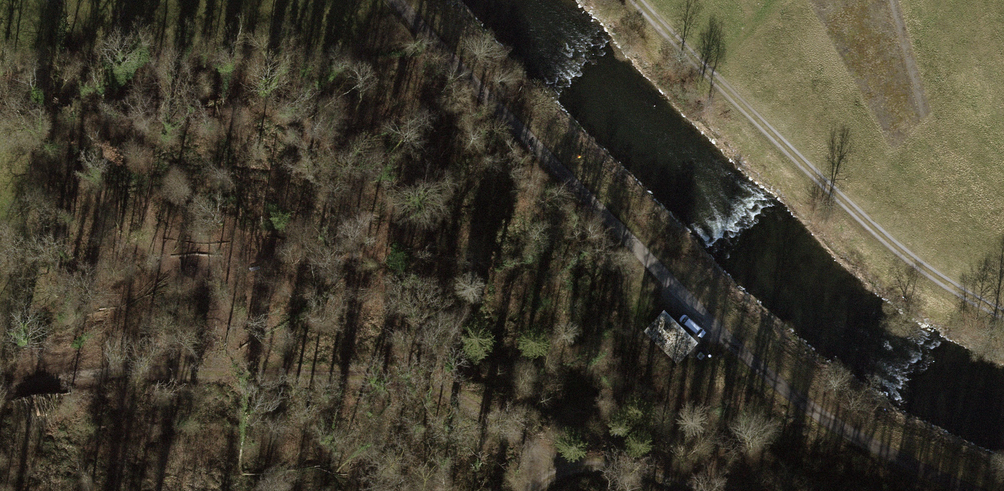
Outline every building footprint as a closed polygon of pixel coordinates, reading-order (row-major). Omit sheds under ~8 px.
[(657,309),(637,330),(673,366),(694,345),(657,309)]
